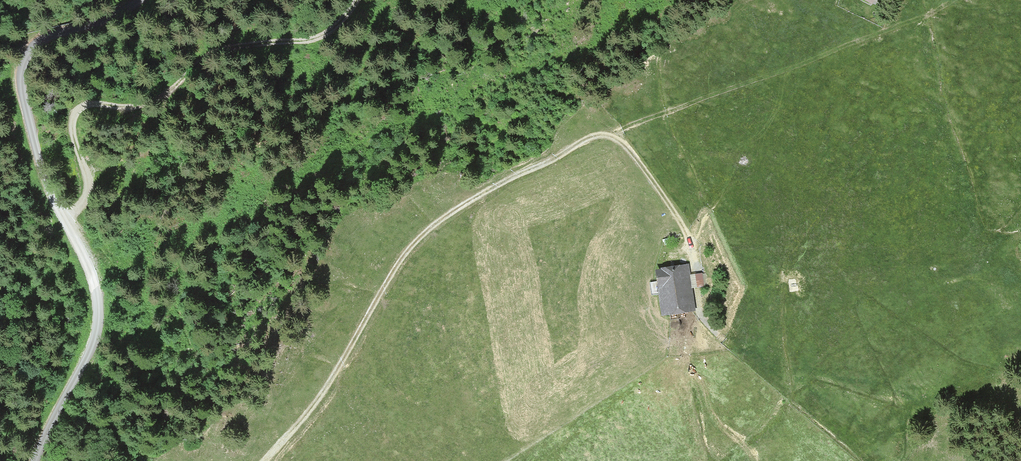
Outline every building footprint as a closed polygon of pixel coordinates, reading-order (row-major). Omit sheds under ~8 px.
[(690,263),(652,266),(657,318),(696,315),(690,263)]
